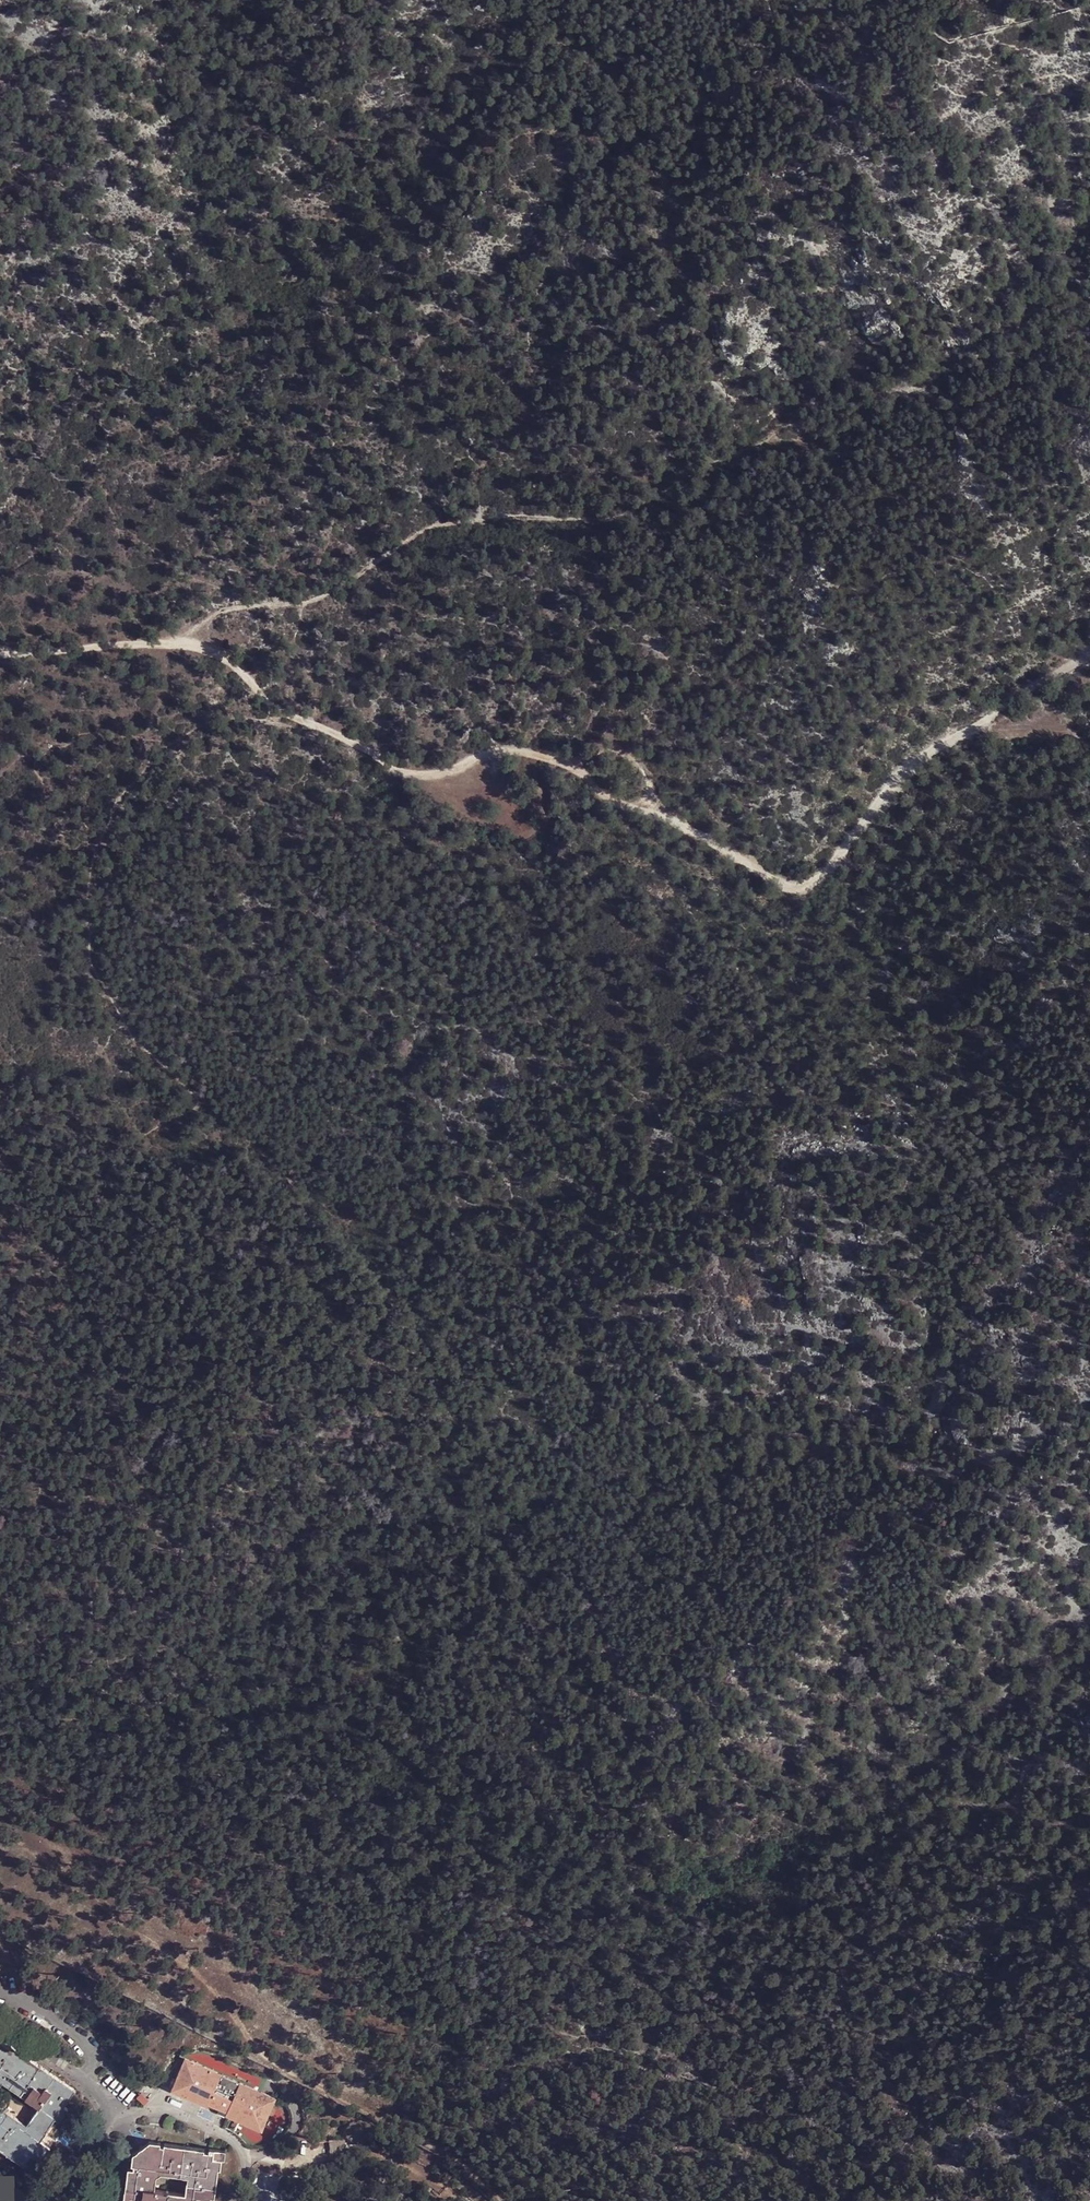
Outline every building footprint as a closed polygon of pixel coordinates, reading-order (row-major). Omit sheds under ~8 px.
[(1007,21),(1017,12),(1016,10),(1013,9),(1008,9),(1005,10),(1004,12),(1005,19),(1006,20),(1007,21)] [(79,2097),(17,2050),(16,2052),(0,2040),(0,2152),(24,2170),(32,2160),(41,2167),(51,2153),(42,2146),(58,2125),(62,2128),(71,2116),(67,2113),(79,2097)] [(194,2063),(180,2095),(216,2111),(217,2108),(236,2117),(235,2119),(271,2136),(285,2104),(194,2063)] [(227,2155),(214,2153),(215,2146),(174,2142),(175,2137),(166,2136),(164,2148),(154,2147),(141,2158),(139,2168),(136,2167),(132,2196),(130,2196),(130,2200),(219,2200),(220,2198),(217,2198),(217,2194),(223,2195),(227,2155)] [(330,2158),(346,2157),(345,2139),(329,2140),(330,2158)]
